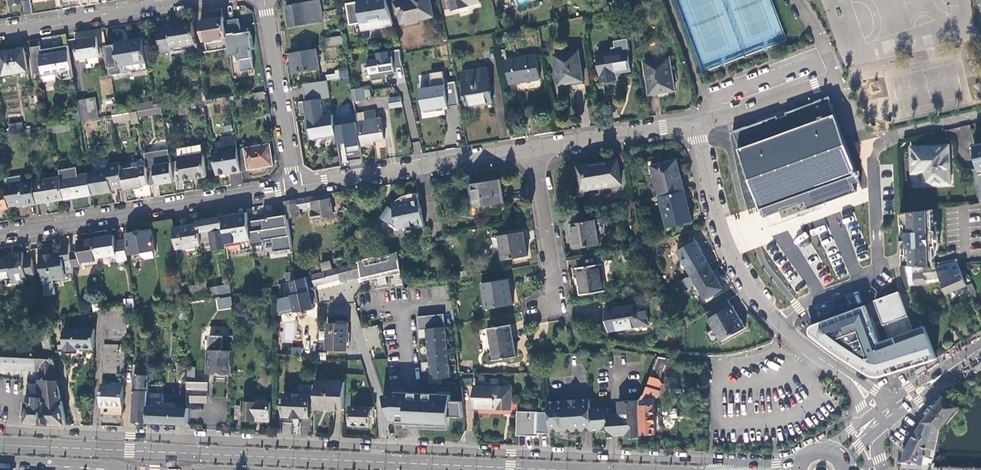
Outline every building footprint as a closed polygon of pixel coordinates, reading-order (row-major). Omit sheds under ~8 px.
[(23,3),(25,16),(33,14),(31,0),(22,0),(23,3)] [(324,21),(320,0),(311,0),(283,6),(287,28),(324,21)] [(386,0),(371,0),(371,1),(366,2),(366,0),(346,4),(349,25),(360,23),(361,28),(379,25),(378,23),(382,23),(383,26),(393,24),(386,0)] [(431,0),(402,0),(396,1),(398,12),(400,12),(402,22),(434,15),(431,0)] [(480,0),(450,0),(453,9),(480,1),(480,0)] [(204,41),(226,37),(224,21),(223,17),(201,21),(204,41)] [(238,19),(224,21),(226,37),(229,54),(238,52),(241,71),(254,69),(251,50),(254,50),(251,35),(249,36),(248,30),(240,31),(240,30),(238,19)] [(190,52),(198,51),(197,44),(196,44),(192,22),(170,25),(170,26),(157,28),(161,52),(171,51),(173,53),(181,52),(183,49),(186,48),(190,52)] [(323,38),(324,47),(343,44),(342,35),(323,38)] [(62,45),(60,37),(44,40),(45,48),(62,45)] [(97,37),(75,40),(79,59),(100,56),(97,37)] [(120,65),(147,61),(143,38),(116,43),(116,44),(120,65)] [(120,65),(116,44),(106,46),(111,75),(124,73),(123,70),(126,69),(133,72),(148,69),(147,61),(120,65)] [(41,46),(31,48),(34,69),(38,68),(39,74),(43,73),(44,77),(56,75),(64,80),(73,79),(68,45),(41,50),(41,46)] [(319,69),(316,48),(290,53),(293,73),(319,69)] [(0,53),(0,54),(4,75),(28,70),(24,49),(0,53)] [(399,49),(374,53),(374,58),(365,59),(368,81),(385,79),(384,74),(394,73),(393,67),(401,66),(399,49)] [(627,49),(597,55),(602,81),(613,79),(613,73),(631,69),(627,49)] [(579,52),(553,56),(558,85),(583,81),(579,52)] [(536,55),(507,60),(511,83),(540,78),(536,55)] [(669,58),(645,62),(650,94),(674,90),(669,58)] [(492,101),(487,68),(461,73),(467,106),(492,101)] [(326,75),(327,80),(328,80),(349,77),(348,71),(326,75)] [(445,79),(419,83),(423,106),(448,102),(445,79)] [(326,136),(336,134),(333,115),(323,116),(320,99),(330,97),(328,80),(303,84),(306,101),(299,102),(301,115),(309,114),(309,119),(308,119),(311,138),(313,138),(314,140),(326,138),(326,136)] [(364,87),(351,89),(353,102),(366,99),(364,87)] [(264,91),(254,94),(256,100),(266,98),(264,91)] [(402,96),(389,98),(390,108),(404,106),(402,96)] [(829,96),(733,131),(761,206),(856,171),(829,96)] [(95,99),(77,101),(80,121),(96,118),(95,109),(96,109),(95,99)] [(134,104),(135,112),(138,111),(155,108),(154,101),(134,104)] [(139,117),(163,113),(162,107),(155,108),(138,111),(139,117)] [(374,110),(355,114),(356,121),(378,117),(378,115),(375,116),(374,110)] [(132,124),(139,123),(139,117),(138,111),(135,112),(118,114),(113,115),(114,123),(131,120),(132,124)] [(384,138),(380,118),(358,121),(363,144),(373,143),(373,140),(384,138)] [(9,124),(10,132),(24,130),(22,122),(9,124)] [(71,130),(70,122),(52,125),(54,133),(71,130)] [(358,136),(356,124),(348,125),(350,137),(358,136)] [(222,148),(213,150),(217,174),(241,170),(238,150),(236,136),(221,138),(222,148)] [(343,161),(362,158),(359,138),(350,140),(351,149),(342,150),(343,161)] [(270,144),(238,150),(241,170),(273,166),(270,144)] [(924,185),(951,184),(949,145),(927,146),(926,149),(911,149),(912,173),(923,173),(924,185)] [(158,185),(174,182),(169,149),(148,152),(151,167),(155,166),(158,185)] [(203,154),(179,158),(183,180),(207,176),(203,154)] [(650,165),(658,196),(684,190),(680,173),(677,174),(673,159),(650,165)] [(125,190),(150,186),(147,171),(147,168),(145,160),(138,162),(139,167),(122,170),(124,186),(125,190)] [(617,160),(579,166),(583,189),(621,183),(617,160)] [(112,188),(124,186),(122,170),(120,163),(108,165),(108,169),(89,172),(89,174),(93,195),(113,192),(112,188)] [(980,204),(980,174),(980,168),(972,170),(980,204)] [(89,174),(61,178),(65,200),(93,195),(89,174)] [(22,176),(5,179),(6,186),(23,183),(22,176)] [(61,176),(33,181),(33,182),(37,204),(65,200),(61,178),(61,176)] [(504,202),(500,179),(471,184),(472,192),(473,192),(476,207),(504,202)] [(26,206),(37,204),(33,182),(23,183),(6,186),(7,189),(9,205),(25,203),(26,206)] [(0,190),(0,210),(10,208),(9,205),(7,189),(0,190)] [(689,209),(684,190),(658,196),(666,227),(688,221),(686,210),(689,209)] [(424,226),(417,192),(414,192),(408,193),(403,196),(398,198),(395,201),(397,203),(393,208),(389,206),(382,217),(398,228),(412,225),(417,228),(424,226)] [(332,217),(329,194),(284,201),(286,214),(286,217),(298,215),(297,209),(312,207),(314,219),(332,217)] [(278,215),(286,214),(284,201),(276,203),(278,215)] [(271,209),(247,213),(249,224),(252,244),(266,242),(263,220),(272,218),(271,209)] [(908,255),(904,255),(904,256),(904,260),(904,265),(923,266),(923,263),(935,263),(935,258),(934,247),(936,247),(936,231),(934,231),(933,209),(902,212),(903,248),(907,248),(908,255)] [(241,226),(249,224),(247,213),(222,217),(224,229),(233,227),(234,231),(241,230),(241,226)] [(199,233),(224,229),(222,217),(197,221),(198,224),(199,233)] [(599,244),(595,219),(570,223),(574,248),(599,244)] [(198,224),(173,228),(177,249),(185,248),(186,251),(192,250),(191,247),(202,245),(201,243),(200,237),(199,233),(198,224)] [(227,249),(224,229),(199,233),(200,237),(201,243),(212,242),(214,251),(227,249)] [(152,230),(127,234),(130,254),(155,250),(152,230)] [(528,256),(524,231),(499,235),(503,260),(528,256)] [(119,262),(128,260),(125,240),(116,241),(115,234),(94,237),(98,261),(98,262),(118,259),(119,262)] [(81,263),(98,261),(94,237),(77,240),(79,250),(71,252),(73,268),(82,267),(81,263)] [(678,251),(691,274),(709,265),(696,241),(678,251)] [(66,273),(68,273),(70,268),(66,244),(61,245),(62,252),(50,254),(49,247),(38,249),(43,280),(66,277),(66,273)] [(69,244),(66,244),(70,268),(68,273),(74,272),(73,268),(71,252),(69,244)] [(28,277),(35,276),(32,257),(24,258),(23,252),(10,254),(11,257),(2,258),(5,279),(14,278),(15,282),(28,280),(28,277)] [(397,252),(356,260),(357,263),(359,263),(362,276),(362,278),(401,271),(397,252)] [(333,268),(331,260),(321,262),(323,270),(333,268)] [(945,270),(938,272),(940,278),(946,294),(968,285),(966,282),(962,270),(957,261),(949,263),(949,265),(944,267),(945,270)] [(341,282),(362,276),(359,263),(357,263),(307,277),(310,287),(340,280),(341,282)] [(605,291),(600,264),(577,268),(579,285),(577,286),(579,295),(605,291)] [(244,273),(243,265),(234,266),(236,275),(244,273)] [(722,288),(709,265),(691,274),(705,298),(722,288)] [(926,279),(940,278),(938,272),(935,266),(923,266),(904,265),(909,286),(927,283),(926,279)] [(967,269),(962,270),(966,282),(971,280),(967,269)] [(401,274),(401,271),(362,278),(362,279),(363,281),(401,274)] [(513,303),(509,279),(482,283),(486,308),(513,303)] [(194,299),(211,297),(208,281),(199,282),(199,284),(191,286),(194,299)] [(972,283),(968,285),(972,295),(977,292),(972,283)] [(310,291),(293,294),(297,312),(314,308),(310,291)] [(885,323),(891,336),(912,329),(899,293),(876,301),(884,323),(885,323)] [(731,305),(728,300),(707,312),(710,317),(708,319),(721,340),(745,327),(732,305),(731,305)] [(644,302),(605,308),(608,330),(648,323),(644,302)] [(108,309),(107,329),(127,330),(128,309),(108,309)] [(923,325),(912,329),(891,336),(878,341),(864,309),(843,317),(810,329),(876,374),(936,358),(923,325)] [(443,314),(416,317),(418,330),(444,327),(444,326),(443,314)] [(965,321),(957,324),(964,340),(971,337),(965,321)] [(348,324),(329,323),(327,349),(347,350),(348,324)] [(517,356),(512,325),(489,328),(495,359),(517,356)] [(419,338),(426,338),(427,346),(446,344),(444,327),(418,330),(419,338)] [(77,349),(94,349),(95,329),(65,328),(64,353),(77,353),(77,349)] [(106,372),(125,373),(127,330),(107,329),(106,372)] [(234,335),(210,334),(209,372),(233,373),(234,335)] [(420,355),(428,354),(429,362),(448,360),(446,344),(427,346),(420,346),(420,355)] [(291,354),(301,355),(302,348),(291,346),(291,354)] [(24,422),(68,424),(53,352),(0,349),(0,365),(35,367),(35,372),(40,372),(40,384),(39,396),(34,396),(34,395),(26,395),(24,422)] [(660,379),(668,357),(658,355),(642,398),(642,400),(642,404),(641,404),(642,434),(656,433),(653,398),(658,398),(663,384),(660,379)] [(422,371),(430,370),(431,379),(449,377),(448,360),(429,362),(421,363),(422,371)] [(134,421),(147,422),(149,392),(150,365),(137,364),(137,374),(136,374),(134,421)] [(187,367),(186,377),(193,378),(195,367),(187,367)] [(315,411),(344,411),(346,380),(316,379),(315,411)] [(208,383),(188,382),(188,402),(208,403),(208,383)] [(513,386),(474,384),(473,409),(513,410),(513,386)] [(103,406),(123,407),(124,386),(104,385),(103,406)] [(165,393),(149,392),(147,422),(188,424),(189,408),(177,408),(176,403),(164,402),(165,393)] [(450,400),(450,394),(413,393),(392,392),(382,395),(392,420),(406,420),(405,424),(449,425),(450,416),(464,416),(462,401),(450,400)] [(310,395),(284,394),(283,416),(310,417),(310,395)] [(942,429),(959,407),(943,396),(921,422),(922,422),(941,428),(942,429)] [(586,430),(592,429),(590,408),(589,398),(584,399),(551,400),(548,401),(550,431),(560,431),(560,434),(565,434),(565,431),(586,430)] [(627,437),(642,436),(642,434),(641,404),(642,404),(642,400),(631,401),(631,404),(620,404),(620,413),(625,412),(625,416),(627,434),(627,437)] [(243,406),(235,405),(234,419),(270,421),(271,402),(268,402),(258,401),(243,401),(243,406)] [(682,403),(670,404),(671,413),(682,412),(682,403)] [(372,406),(350,405),(349,424),(349,426),(371,427),(372,406)] [(600,407),(590,408),(592,429),(608,429),(608,424),(610,424),(612,422),(612,417),(604,417),(603,407),(600,407)] [(548,412),(518,410),(517,435),(538,435),(538,432),(549,433),(548,412)] [(617,435),(627,434),(625,416),(616,417),(612,417),(612,422),(610,424),(608,424),(608,429),(609,435),(617,435)] [(924,457),(934,459),(941,428),(922,422),(913,436),(905,449),(901,463),(923,465),(924,457)]
